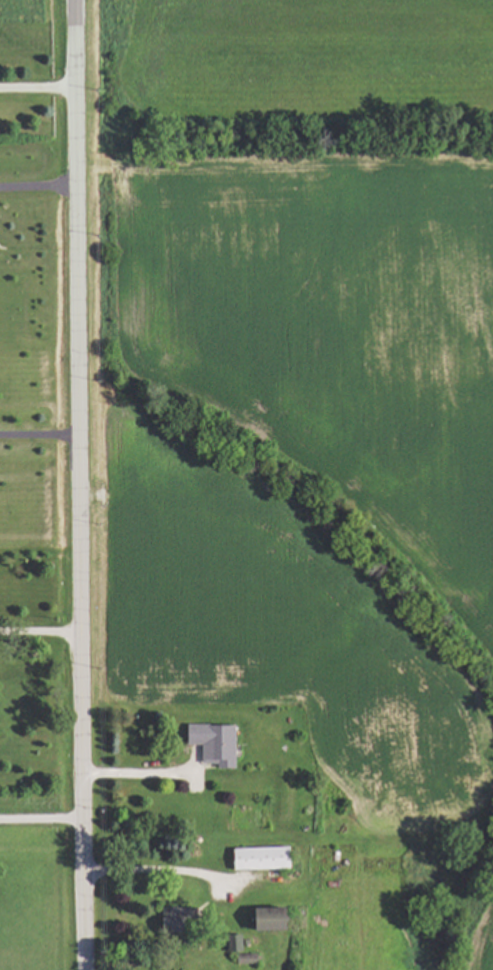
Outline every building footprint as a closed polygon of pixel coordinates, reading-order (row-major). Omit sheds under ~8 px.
[(231,726),(180,724),(180,745),(196,745),(196,763),(212,764),(212,768),(229,769),(231,726)] [(287,847),(226,849),(227,870),(288,869),(287,847)] [(242,909),(242,931),(281,931),(281,908),(242,909)] [(238,935),(226,935),(227,952),(238,952),(238,935)]
